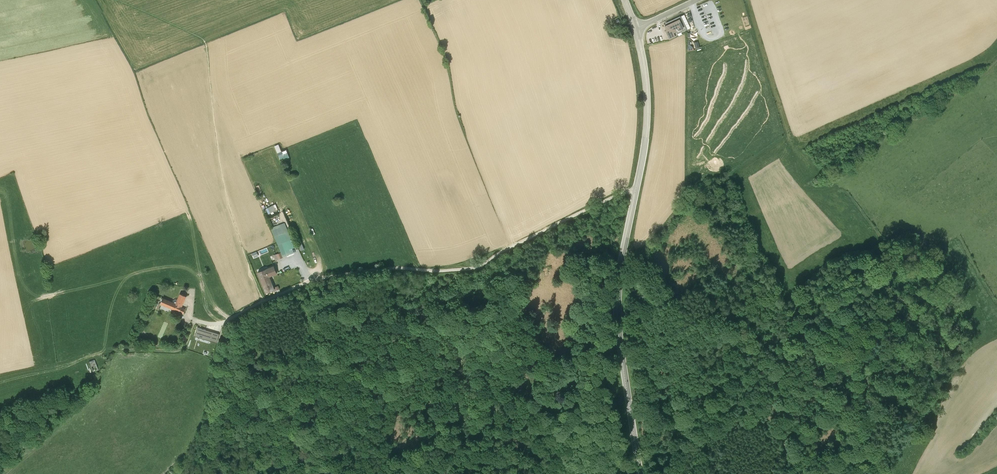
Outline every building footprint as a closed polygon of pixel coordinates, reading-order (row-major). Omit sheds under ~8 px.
[(680,15),(686,29),(690,27),(684,13),(680,15)] [(686,29),(680,15),(665,22),(666,24),(664,25),(666,29),(665,30),(669,38),(677,34),(677,33),(681,31),(686,29)] [(279,142),(275,144),(281,158),(290,155),(287,147),(282,149),(279,142)] [(276,202),(267,206),(269,212),(279,208),(276,202)] [(278,242),(292,237),(285,220),(271,226),(278,242)] [(292,237),(278,242),(281,250),(274,253),(276,258),(284,255),(283,254),(292,251),(290,247),(295,245),(292,237)] [(260,248),(253,251),(255,256),(262,253),(260,248)] [(274,263),(258,270),(267,290),(275,287),(270,275),(278,271),(274,263)] [(161,302),(175,308),(176,308),(183,311),(184,312),(186,308),(182,306),(186,295),(180,292),(177,298),(175,298),(174,299),(173,300),(163,296),(161,302)] [(198,326),(195,335),(217,341),(220,332),(198,326)] [(93,358),(88,360),(92,370),(92,371),(97,369),(93,358)]
